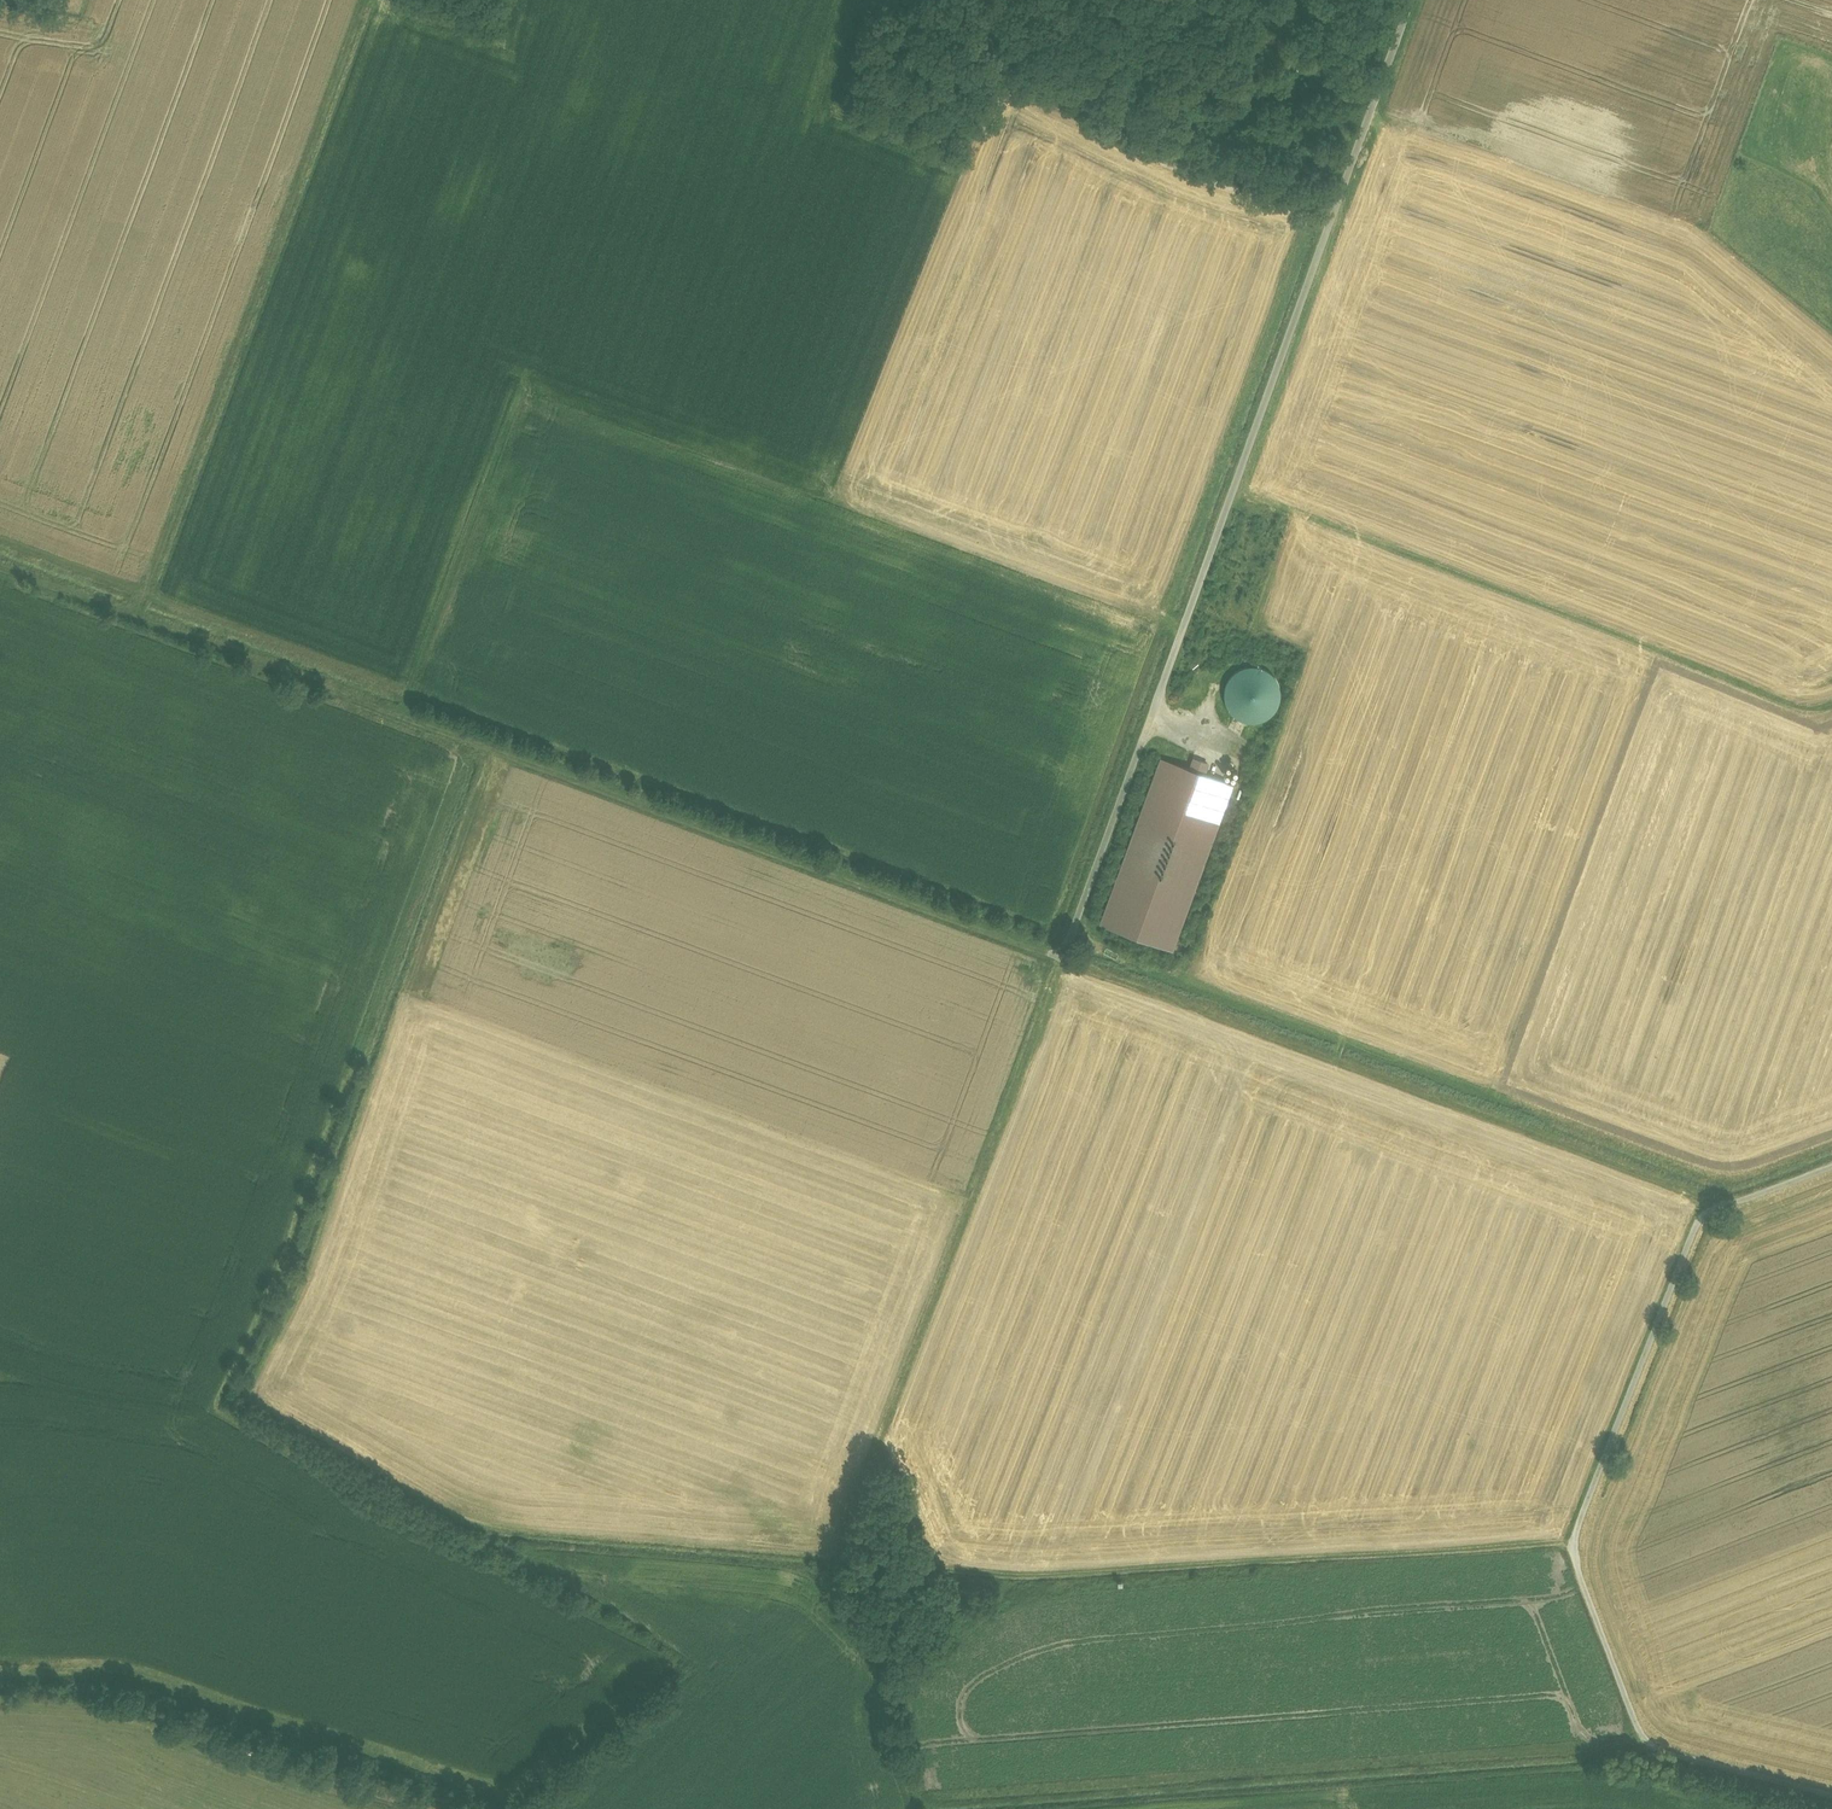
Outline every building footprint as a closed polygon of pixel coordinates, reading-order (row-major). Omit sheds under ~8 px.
[(1234,715),(1242,720),(1252,722),(1262,721),(1270,717),(1277,709),(1281,700),(1281,690),(1278,681),(1272,673),(1264,668),(1255,666),(1246,666),(1238,670),(1231,675),(1227,682),(1224,691),(1225,699),(1228,707),(1234,715)] [(1194,756),(1191,764),(1208,769),(1210,761),(1194,756)] [(1232,785),(1162,760),(1100,921),(1173,949),(1232,785)]
